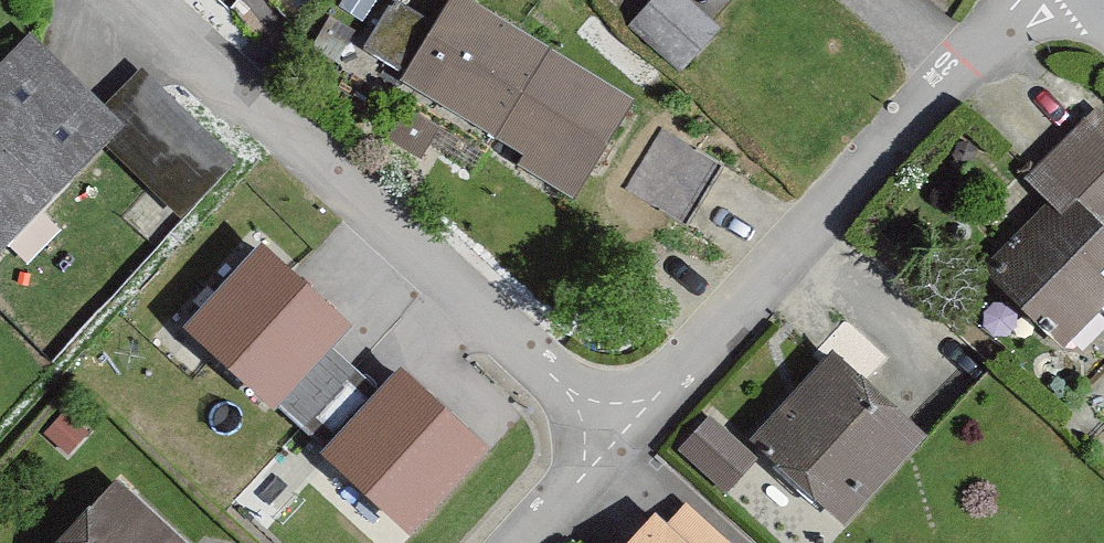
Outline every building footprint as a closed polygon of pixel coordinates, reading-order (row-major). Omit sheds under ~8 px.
[(256,0),(248,0),(234,28),(272,46),(287,15),(256,0)] [(668,0),(659,0),(627,39),(678,79),(712,36),(668,0)] [(634,105),(445,4),(428,36),(386,13),(362,58),(405,81),(397,96),(523,162),(514,178),(577,212),(634,105)] [(20,44),(0,65),(0,262),(119,139),(20,44)] [(1055,223),(987,291),(1059,362),(1103,317),(1103,146),(1088,130),(1025,193),(1055,223)] [(347,336),(262,260),(190,340),(274,416),(347,336)] [(921,448),(826,368),(752,456),(848,535),(921,448)] [(481,458),(400,385),(328,465),(408,538),(481,458)] [(747,471),(699,431),(674,461),(722,501),(747,471)] [(111,491),(66,542),(171,542),(111,491)] [(649,524),(632,542),(713,542),(684,518),(665,539),(649,524)]
